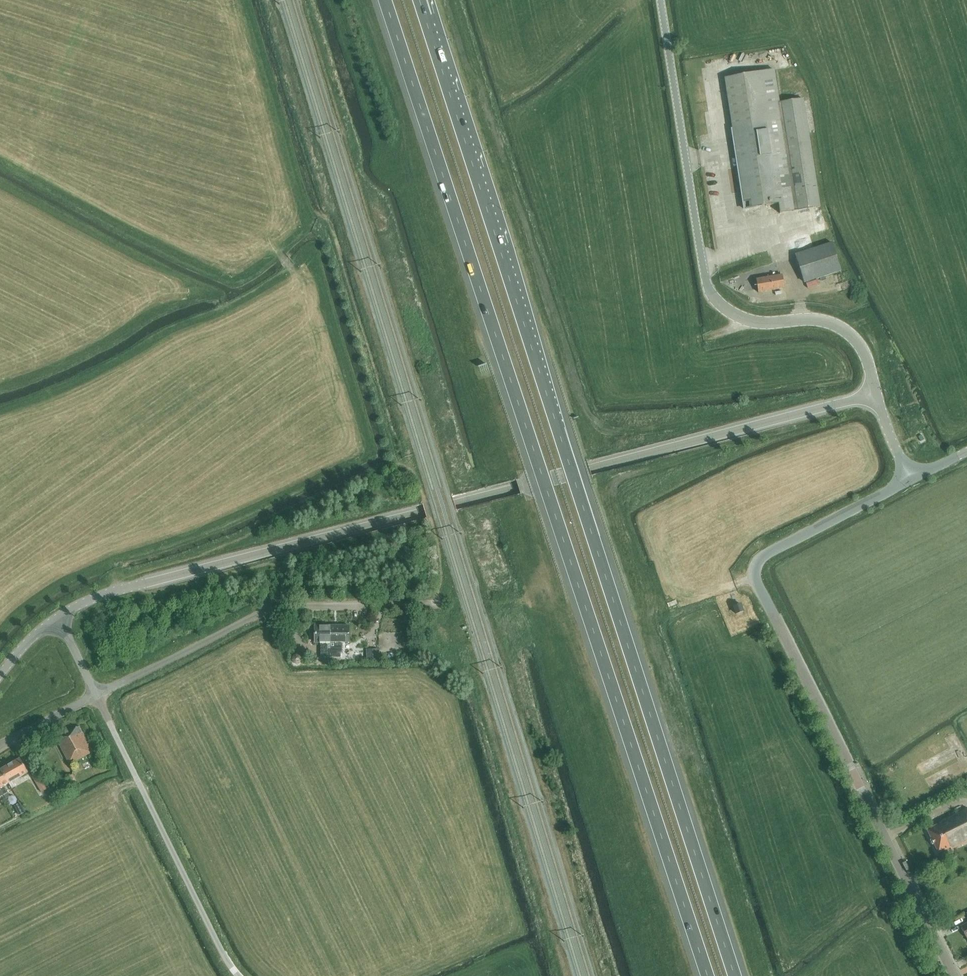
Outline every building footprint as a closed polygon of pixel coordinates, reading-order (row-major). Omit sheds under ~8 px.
[(780,103),(775,71),(725,78),(740,175),(737,176),(737,181),(740,181),(745,209),(778,204),(780,214),(820,207),(803,100),(780,103)] [(805,283),(841,271),(832,243),(796,255),(805,283)] [(758,292),(784,288),(782,275),(756,279),(758,292)] [(736,615),(744,612),(741,603),(732,606),(736,615)] [(330,626),(315,625),(315,642),(321,642),(321,656),(330,656),(330,626)] [(330,626),(330,656),(341,656),(342,643),(349,643),(349,626),(330,626)] [(379,662),(379,650),(367,650),(367,662),(379,662)] [(302,658),(299,655),(296,654),(292,656),(291,660),(293,663),(297,664),(301,662),(302,658)] [(70,764),(93,752),(79,726),(62,735),(63,738),(57,741),(70,764)] [(1,770),(9,783),(28,772),(20,759),(1,770)] [(9,783),(1,770),(0,770),(0,791),(3,795),(8,793),(4,786),(9,783)] [(41,792),(47,789),(39,773),(32,777),(41,792)] [(70,786),(77,782),(73,774),(66,778),(70,786)] [(20,804),(15,807),(19,816),(24,813),(20,804)] [(966,808),(937,822),(938,824),(927,830),(938,853),(950,848),(951,850),(966,842),(966,809),(966,808)]
